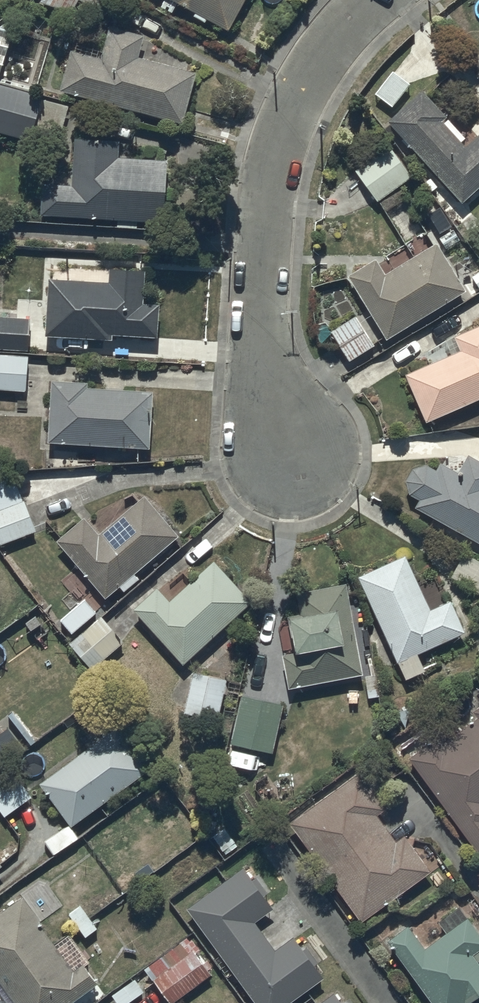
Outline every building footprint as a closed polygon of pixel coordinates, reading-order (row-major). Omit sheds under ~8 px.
[(38,1),(91,15),(95,0),(40,0),(38,1)] [(160,5),(171,11),(176,0),(195,10),(193,14),(204,20),(206,17),(227,28),(242,0),(162,0),(160,5)] [(71,48),(60,88),(183,122),(197,71),(139,55),(145,34),(110,24),(101,57),(71,48)] [(0,81),(0,131),(31,140),(44,93),(0,81)] [(389,121),(462,201),(478,186),(478,133),(467,144),(462,140),(468,135),(451,116),(445,121),(444,120),(448,116),(424,89),(389,121)] [(167,158),(118,156),(119,138),(74,136),(73,183),(43,182),(42,215),(165,219),(167,158)] [(390,144),(355,169),(378,200),(379,199),(387,210),(407,196),(399,185),(412,175),(390,144)] [(377,257),(349,274),(387,337),(456,295),(460,303),(466,299),(462,292),(467,289),(437,241),(435,242),(427,230),(386,255),(387,257),(380,262),(377,257)] [(110,280),(50,277),(46,334),(113,338),(113,332),(158,335),(159,302),(143,301),(145,268),(110,266),(110,280)] [(0,315),(0,347),(29,348),(29,315),(0,315)] [(350,359),(374,343),(355,315),(332,330),(350,359)] [(405,373),(427,421),(478,398),(478,324),(446,338),(452,352),(405,373)] [(0,353),(0,388),(27,389),(28,354),(0,353)] [(152,389),(88,386),(88,380),(51,379),(49,442),(150,446),(152,389)] [(417,505),(478,540),(478,459),(469,453),(459,470),(441,460),(437,468),(428,463),(426,462),(425,462),(424,462),(423,462),(421,462),(420,463),(419,463),(417,463),(416,464),(415,464),(414,465),(413,466),(412,467),(411,468),(410,469),(409,470),(408,471),(408,472),(407,473),(407,474),(406,476),(406,477),(406,478),(406,480),(406,481),(406,482),(406,484),(407,485),(407,486),(407,487),(408,489),(409,490),(409,491),(410,492),(411,493),(420,498),(417,505)] [(0,481),(0,542),(0,543),(36,530),(15,475),(0,481)] [(86,515),(57,539),(105,596),(120,584),(124,589),(139,577),(135,572),(179,534),(145,494),(100,532),(86,515)] [(466,630),(451,598),(431,608),(405,553),(358,575),(406,677),(438,662),(433,652),(437,650),(434,644),(466,630)] [(134,608),(183,662),(252,600),(215,558),(170,599),(158,586),(134,608)] [(363,673),(346,582),(297,591),(301,611),(290,613),(297,650),(284,653),(290,686),(363,673)] [(124,640),(101,614),(70,641),(93,667),(124,640)] [(226,675),(193,670),(185,716),(218,722),(226,675)] [(283,703),(242,694),(229,742),(237,744),(232,763),(260,770),(261,766),(265,767),(266,764),(263,763),(266,750),(272,752),(283,703)] [(410,757),(478,852),(478,707),(474,710),(478,715),(451,735),(448,729),(410,757)] [(40,782),(72,825),(150,767),(118,724),(40,782)] [(13,728),(0,738),(0,767),(27,746),(13,728)] [(31,795),(8,765),(0,771),(0,808),(5,815),(31,795)] [(291,820),(362,920),(432,870),(407,834),(397,840),(378,813),(386,807),(360,771),(291,820)] [(189,906),(258,1002),(287,1002),(324,976),(315,963),(318,961),(307,946),(304,948),(295,936),(276,949),(255,920),(274,907),(265,896),(270,892),(258,876),(254,879),(245,866),(189,906)] [(18,1002),(69,1002),(99,981),(67,940),(58,947),(40,924),(43,922),(22,894),(0,911),(0,979),(18,1002)] [(389,940),(434,1002),(463,1002),(464,1002),(465,1002),(466,1002),(478,994),(478,960),(474,953),(478,950),(478,930),(461,904),(438,920),(446,931),(425,946),(410,925),(389,940)] [(145,968),(172,1002),(211,973),(208,969),(213,965),(192,937),(189,939),(186,936),(145,968)] [(320,1002),(344,1002),(335,992),(320,1002)]
